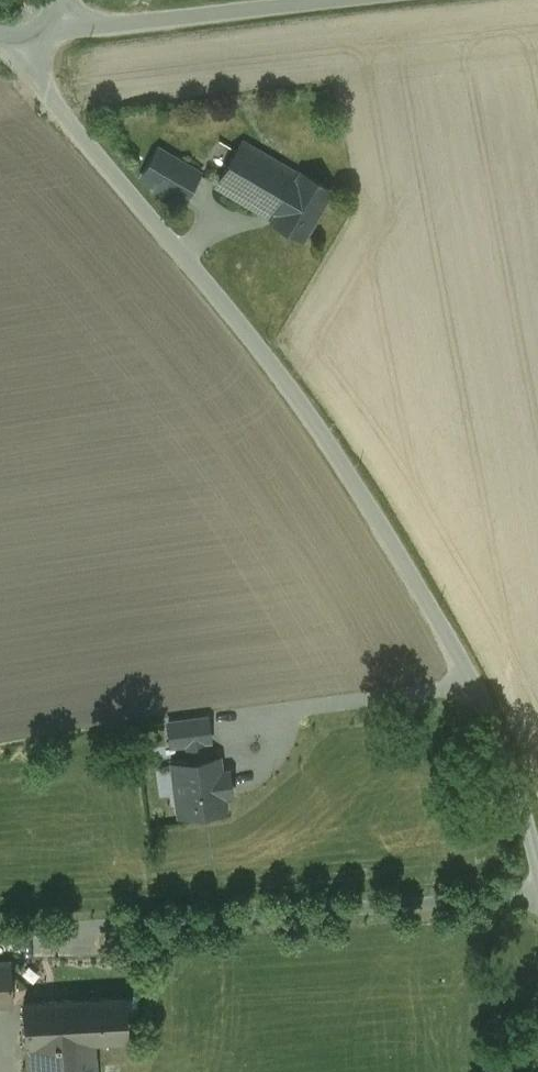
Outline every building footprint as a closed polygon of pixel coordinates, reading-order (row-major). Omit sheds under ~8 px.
[(298,174),(243,141),(216,185),(272,218),(298,174)] [(199,172),(158,148),(148,165),(141,177),(168,193),(182,200),(199,172)] [(330,190),(299,172),(298,174),(272,218),(271,219),(302,237),(330,190)] [(206,717),(168,722),(171,744),(188,742),(202,740),(209,739),(206,717)] [(215,758),(204,759),(202,740),(188,742),(190,761),(175,763),(173,763),(178,795),(177,795),(178,797),(187,796),(189,810),(189,812),(191,812),(217,808),(224,807),(224,805),(222,792),(225,791),(223,772),(219,773),(217,759),(218,759),(217,757),(215,757),(215,758)] [(0,960),(0,1004),(11,1003),(9,960),(0,960)] [(122,996),(23,1002),(25,1043),(94,1039),(125,1038),(122,996)] [(26,1043),(28,1071),(95,1071),(94,1039),(26,1043)]
